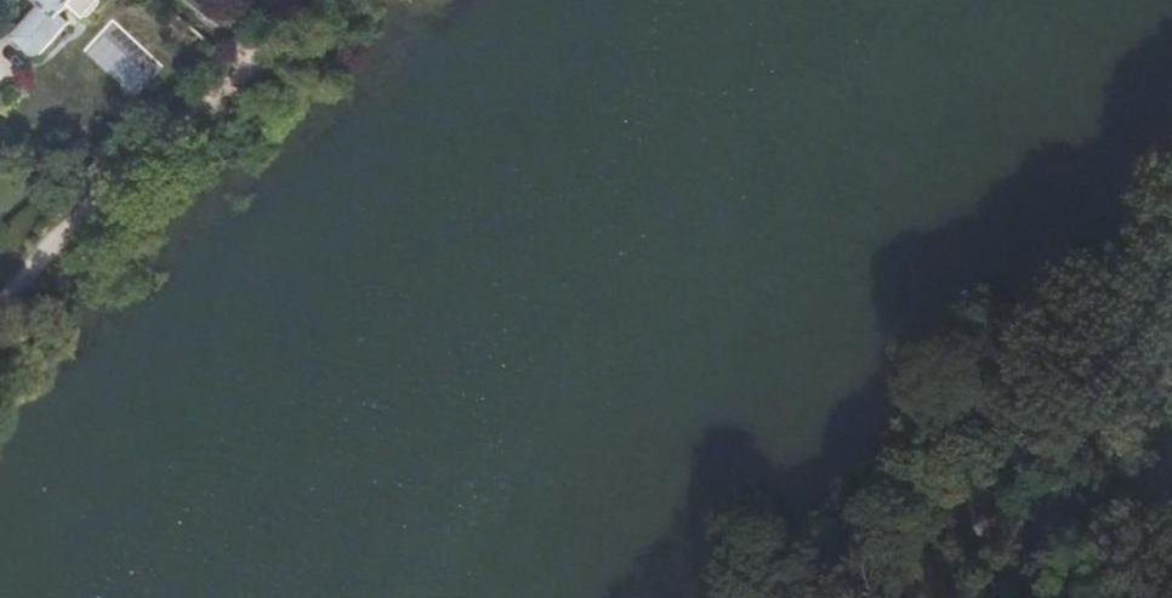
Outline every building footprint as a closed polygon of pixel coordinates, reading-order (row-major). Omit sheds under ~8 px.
[(13,35),(36,55),(39,54),(43,52),(46,49),(72,20),(64,12),(70,5),(72,3),(69,0),(42,0),(13,35)] [(70,5),(84,17),(91,17),(104,3),(104,0),(69,0),(72,3),(70,5)] [(135,98),(164,67),(112,20),(84,51),(135,98)]
